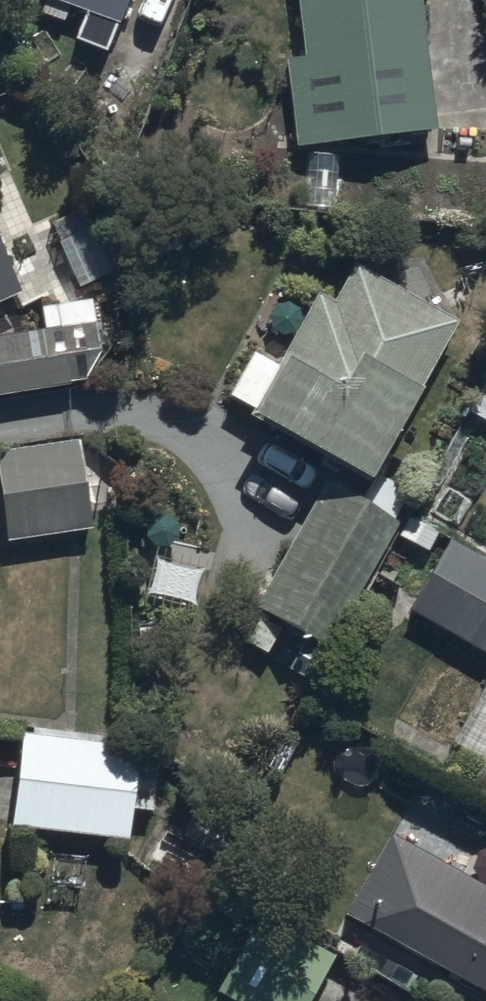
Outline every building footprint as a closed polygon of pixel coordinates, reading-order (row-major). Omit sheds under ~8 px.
[(121,18),(127,0),(70,0),(121,18)] [(421,0),(298,0),(304,53),(287,55),(297,142),(436,125),(421,0)] [(23,282),(0,233),(0,293),(23,282)] [(365,479),(456,314),(355,259),(335,296),(319,287),(280,358),(253,343),(229,386),(257,402),(250,416),(365,479)] [(81,379),(72,320),(0,331),(0,392),(81,379)] [(0,445),(0,483),(10,540),(97,525),(81,431),(0,445)] [(259,603),(327,641),(399,512),(331,474),(259,603)] [(451,534),(411,603),(485,646),(485,554),(451,534)] [(453,734),(485,752),(485,673),(453,734)] [(135,738),(22,728),(13,822),(131,833),(133,805),(156,807),(161,751),(134,748),(135,738)] [(478,775),(485,779),(485,760),(478,775)] [(394,828),(348,906),(484,985),(475,1000),(485,1000),(485,881),(394,828)] [(261,911),(218,987),(243,1000),(309,1000),(336,954),(261,911)]
